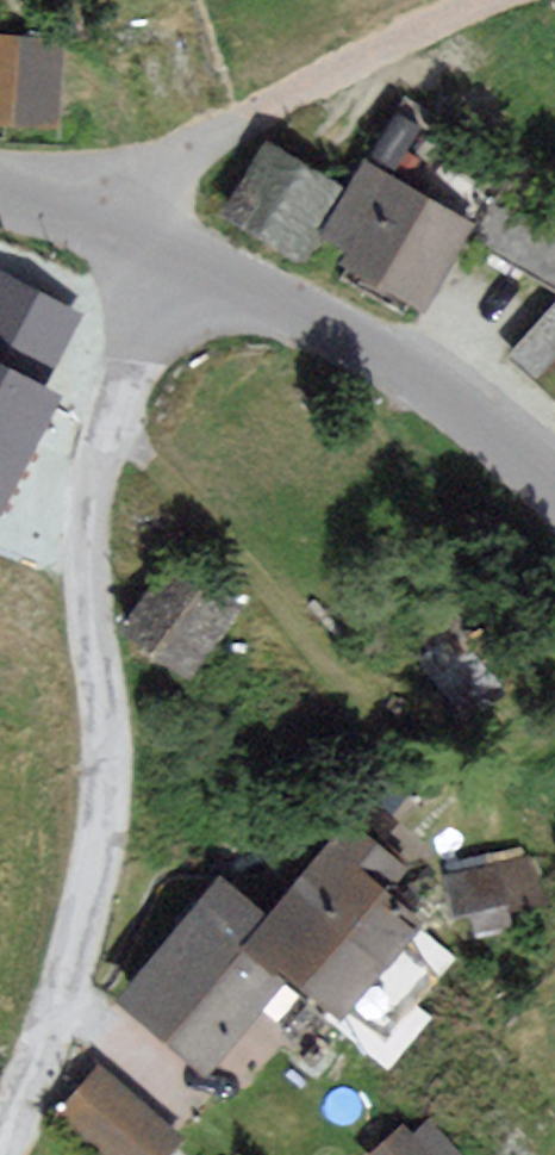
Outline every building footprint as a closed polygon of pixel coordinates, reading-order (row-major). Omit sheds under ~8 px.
[(0,41),(0,121),(55,123),(59,44),(0,41)] [(298,167),(270,150),(234,209),(301,250),(337,191),(298,167)] [(427,204),(366,168),(325,235),(422,294),(463,226),(427,204)] [(0,278),(0,493),(23,449),(49,399),(35,392),(74,317),(0,278)] [(509,354),(533,377),(554,356),(554,308),(509,354)] [(254,621),(188,576),(144,639),(209,685),(254,621)] [(423,889),(360,840),(288,930),(269,956),(304,983),(366,1032),(443,934),(409,908),(423,889)] [(269,956),(288,930),(233,888),(136,1015),(227,1084),(304,983),(269,956)] [(110,1092),(75,1133),(102,1154),(179,1154),(181,1152),(110,1092)] [(412,1147),(403,1154),(420,1154),(412,1147)]
